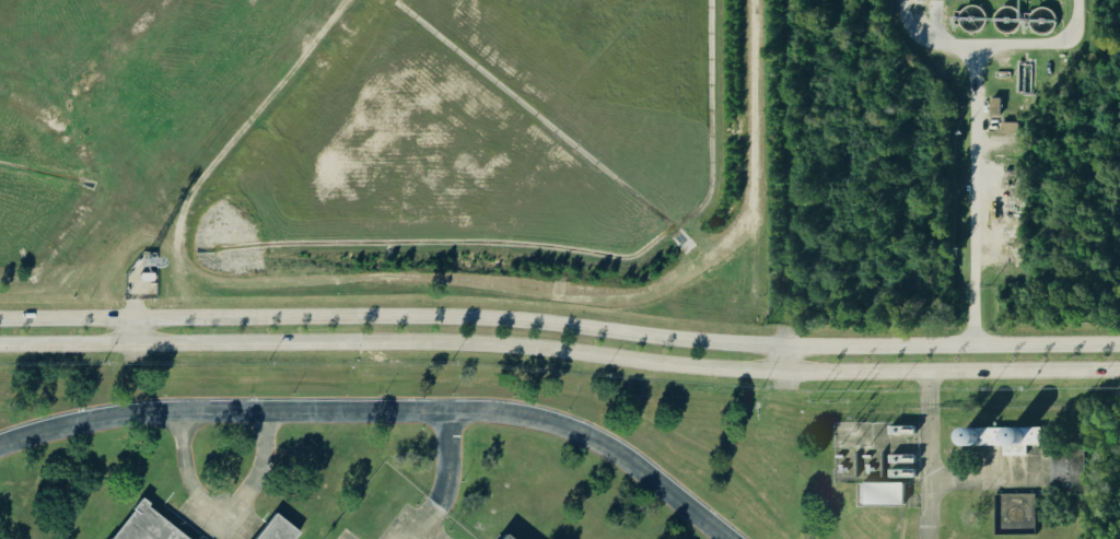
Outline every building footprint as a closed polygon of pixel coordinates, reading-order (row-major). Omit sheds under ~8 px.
[(1003,99),(993,99),(992,116),(1002,117),(1003,99)] [(1021,122),(1003,123),(1003,134),(1021,133),(1021,122)] [(1045,429),(960,428),(960,446),(1004,447),(1004,456),(1029,457),(1029,446),(1044,447),(1045,429)] [(1091,456),(1057,455),(1056,493),(1091,493),(1091,456)] [(908,507),(908,484),(861,483),(861,506),(908,507)] [(139,502),(185,538),(110,538),(139,502)] [(296,532),(291,538),(255,538),(275,515),(296,532)] [(460,524),(458,538),(487,538),(460,524)]
